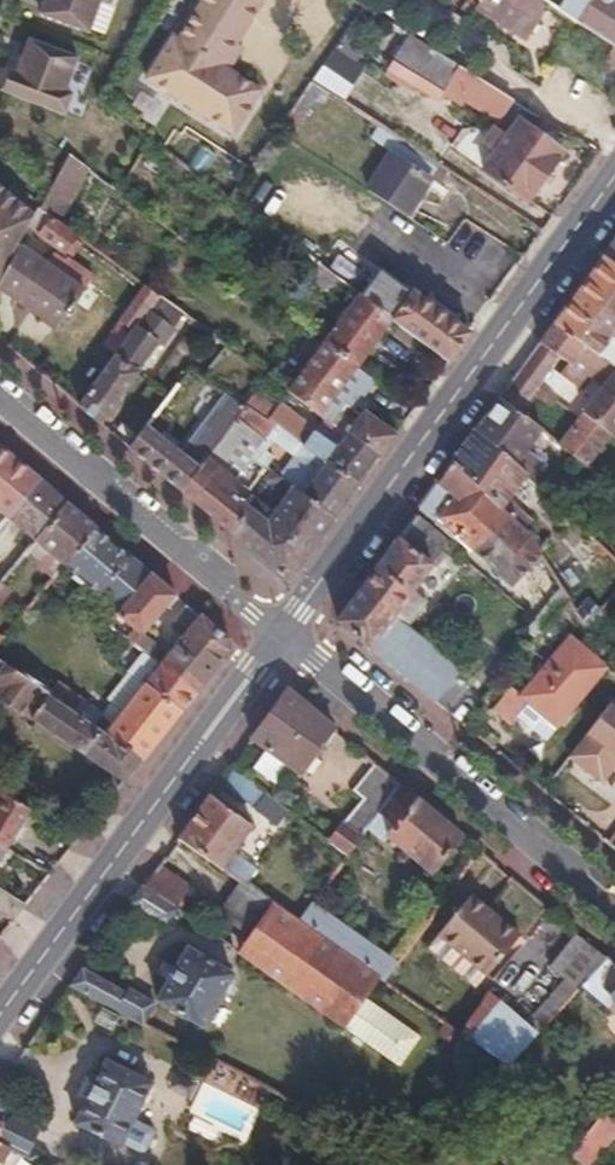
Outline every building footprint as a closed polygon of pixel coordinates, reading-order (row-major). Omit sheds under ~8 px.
[(44,14),(92,32),(104,0),(50,0),(44,14)] [(262,6),(260,5),(252,0),(206,0),(178,45),(173,42),(146,85),(233,139),(260,96),(221,72),(262,6)] [(550,4),(543,0),(481,0),(476,9),(526,40),(550,4)] [(550,4),(569,18),(571,18),(614,47),(614,0),(543,0),(550,4)] [(571,18),(569,18),(547,52),(614,95),(614,47),(571,18)] [(501,115),(512,99),(456,65),(452,70),(405,39),(391,61),(442,93),(449,82),(457,88),(501,115)] [(82,58),(34,40),(21,74),(14,71),(7,91),(69,114),(77,95),(70,92),(82,58)] [(321,86),(323,88),(375,122),(385,109),(331,73),(321,86)] [(313,82),(281,127),(293,136),(323,88),(321,86),(313,82)] [(449,82),(442,93),(450,98),(457,88),(449,82)] [(550,123),(538,116),(528,127),(540,136),(550,123)] [(484,168),(526,197),(561,151),(540,136),(528,127),(519,121),(508,136),(497,151),(484,168)] [(497,151),(508,136),(493,123),(479,140),(497,151)] [(443,183),(451,172),(445,168),(379,125),(371,139),(390,151),(434,178),(443,183)] [(411,216),(434,178),(390,151),(367,188),(411,216)] [(39,207),(51,216),(57,220),(85,167),(65,153),(39,207)] [(18,245),(35,213),(0,184),(0,277),(18,245)] [(63,253),(77,235),(57,220),(51,216),(38,235),(63,253)] [(602,256),(614,265),(614,239),(602,256)] [(0,277),(0,287),(56,328),(92,276),(65,257),(56,270),(18,245),(0,277)] [(554,322),(599,355),(601,355),(614,366),(614,338),(612,336),(614,333),(614,265),(602,256),(577,290),(554,322)] [(320,266),(309,280),(332,296),(344,281),(320,266)] [(449,360),(470,331),(413,289),(412,290),(381,266),(359,293),(393,318),(402,325),(415,335),(449,360)] [(147,310),(151,305),(159,296),(145,286),(120,320),(133,330),(147,310)] [(326,340),(360,365),(393,318),(359,293),(326,340)] [(172,330),(147,310),(133,330),(132,333),(79,404),(100,421),(132,371),(154,343),(159,347),(172,330)] [(554,322),(533,352),(553,369),(562,356),(588,374),(601,355),(599,355),(554,322)] [(410,340),(415,335),(402,325),(398,332),(410,340)] [(214,337),(190,368),(199,375),(224,343),(214,337)] [(330,405),(360,365),(326,340),(288,391),(322,417),(324,415),(330,405)] [(533,352),(522,365),(543,381),(553,369),(533,352)] [(360,365),(330,405),(324,415),(334,423),(340,413),(347,403),(355,408),(377,377),(360,365)] [(522,365),(500,396),(520,412),(534,393),(543,381),(522,365)] [(583,411),(613,434),(614,432),(614,371),(583,411)] [(557,378),(551,387),(560,394),(566,385),(557,378)] [(543,381),(534,393),(553,406),(560,394),(551,387),(543,381)] [(129,446),(183,490),(201,467),(209,456),(247,407),(230,396),(186,454),(156,429),(167,414),(159,408),(129,446)] [(500,396),(476,428),(507,458),(528,477),(547,496),(552,491),(553,488),(536,474),(541,468),(546,462),(530,449),(545,429),(520,412),(500,396)] [(349,433),(363,414),(355,408),(347,403),(340,413),(334,423),(349,433)] [(266,435),(273,425),(247,407),(209,456),(243,484),(235,495),(201,467),(183,490),(222,523),(260,473),(246,463),(266,435)] [(583,411),(558,443),(590,466),(613,434),(583,411)] [(380,455),(394,435),(363,414),(349,433),(380,455)] [(339,446),(349,433),(334,423),(324,415),(322,417),(314,429),(339,446)] [(335,517),(360,483),(304,445),(273,425),(266,435),(320,472),(303,493),(335,517)] [(476,428),(452,462),(503,509),(526,529),(535,520),(511,499),(528,477),(507,458),(476,428)] [(360,483),(380,455),(349,433),(339,446),(314,429),(304,445),(360,483)] [(0,445),(0,510),(9,518),(42,480),(0,445)] [(209,456),(201,467),(235,495),(243,484),(209,456)] [(452,462),(418,508),(434,522),(439,517),(473,551),(503,509),(452,462)] [(552,491),(547,496),(554,501),(567,484),(562,479),(558,483),(541,468),(536,474),(553,488),(552,491)] [(290,579),(335,517),(303,493),(270,470),(263,480),(286,496),(272,515),(268,521),(249,506),(231,531),(290,579)] [(68,502),(42,480),(9,518),(36,540),(68,502)] [(253,500),(249,506),(268,521),(272,515),(253,500)] [(98,527),(68,502),(36,540),(57,557),(65,565),(98,527)] [(503,509),(473,551),(512,587),(518,582),(543,556),(534,536),(526,529),(503,509)] [(414,514),(359,589),(396,615),(421,582),(448,542),(414,514)] [(151,572),(98,527),(65,565),(119,609),(151,572)] [(57,557),(36,540),(28,551),(36,558),(35,560),(47,569),(57,557)] [(533,600),(525,610),(536,620),(546,628),(569,601),(543,556),(518,582),(528,591),(542,577),(556,591),(543,607),(533,600)] [(177,593),(151,572),(119,609),(116,613),(142,635),(177,593)] [(0,588),(0,604),(8,595),(0,588)] [(336,622),(447,712),(470,685),(457,675),(462,667),(396,615),(359,589),(336,622)] [(162,662),(200,689),(231,652),(230,637),(188,602),(175,616),(189,628),(162,662)] [(590,602),(577,613),(589,629),(601,612),(590,602)] [(527,630),(537,638),(546,628),(536,620),(527,630)] [(511,723),(516,717),(527,703),(557,727),(608,665),(570,635),(520,694),(511,687),(494,709),(511,723)] [(129,672),(145,684),(183,710),(200,689),(162,662),(146,650),(129,672)] [(3,665),(0,669),(0,700),(123,784),(144,759),(105,734),(3,665)] [(145,684),(105,734),(144,759),(183,710),(145,684)] [(447,712),(462,724),(484,696),(470,685),(447,712)] [(299,775),(335,727),(289,688),(252,739),(265,749),(287,766),(299,775)] [(614,790),(614,789),(614,705),(610,701),(568,754),(614,790)] [(527,703),(516,717),(546,741),(557,727),(527,703)] [(274,782),(287,766),(265,749),(252,767),(274,782)] [(345,822),(362,834),(378,814),(401,781),(377,761),(354,791),(364,799),(345,822)] [(232,766),(220,782),(253,808),(264,791),(232,766)] [(429,872),(462,831),(401,781),(378,814),(392,827),(384,836),(429,872)] [(6,849),(29,810),(0,791),(0,846),(6,849)] [(269,820),(281,806),(268,794),(256,810),(269,820)] [(179,839),(221,868),(251,826),(209,797),(179,839)] [(329,842),(347,856),(362,834),(345,822),(329,842)] [(144,886),(176,910),(186,893),(155,871),(144,886)] [(251,938),(274,905),(241,883),(218,915),(251,938)] [(144,886),(131,904),(166,924),(176,910),(144,886)] [(24,906),(0,891),(0,914),(3,916),(12,921),(24,906)] [(279,907),(298,922),(310,905),(290,892),(279,907)] [(440,933),(488,973),(516,938),(485,912),(490,907),(474,894),(440,933)] [(385,981),(399,963),(313,902),(310,905),(298,922),(379,977),(385,981)] [(379,977),(298,922),(279,907),(274,905),(251,938),(239,954),(344,1027),(365,997),(379,977)] [(485,912),(516,938),(521,931),(490,907),(485,912)] [(477,986),(488,973),(440,933),(429,946),(477,986)] [(578,988),(584,981),(608,953),(576,936),(552,967),(560,974),(578,988)] [(231,976),(186,950),(157,1001),(202,1026),(231,976)] [(608,953),(584,981),(614,1008),(614,959),(608,953)] [(72,985),(143,1024),(154,1005),(128,988),(125,994),(83,969),(72,985)] [(525,1022),(537,1033),(578,988),(560,974),(525,1022)] [(468,1038),(507,1064),(537,1033),(525,1022),(487,994),(460,1032),(468,1038)] [(421,1036),(365,997),(344,1027),(399,1066),(421,1036)] [(460,1032),(446,1023),(439,1033),(456,1044),(460,1039),(465,1043),(468,1038),(460,1032)] [(150,1084),(104,1062),(74,1124),(121,1147),(121,1145),(142,1154),(147,1153),(155,1136),(153,1131),(133,1121),(150,1084)] [(44,1163),(48,1155),(32,1147),(39,1132),(11,1117),(17,1105),(0,1097),(0,1146),(19,1157),(36,1164),(43,1164),(44,1163)] [(581,1143),(592,1153),(614,1126),(614,1123),(606,1114),(581,1143)] [(450,1129),(460,1137),(469,1127),(460,1118),(450,1129)] [(19,1157),(0,1146),(0,1164),(14,1164),(19,1157)]
